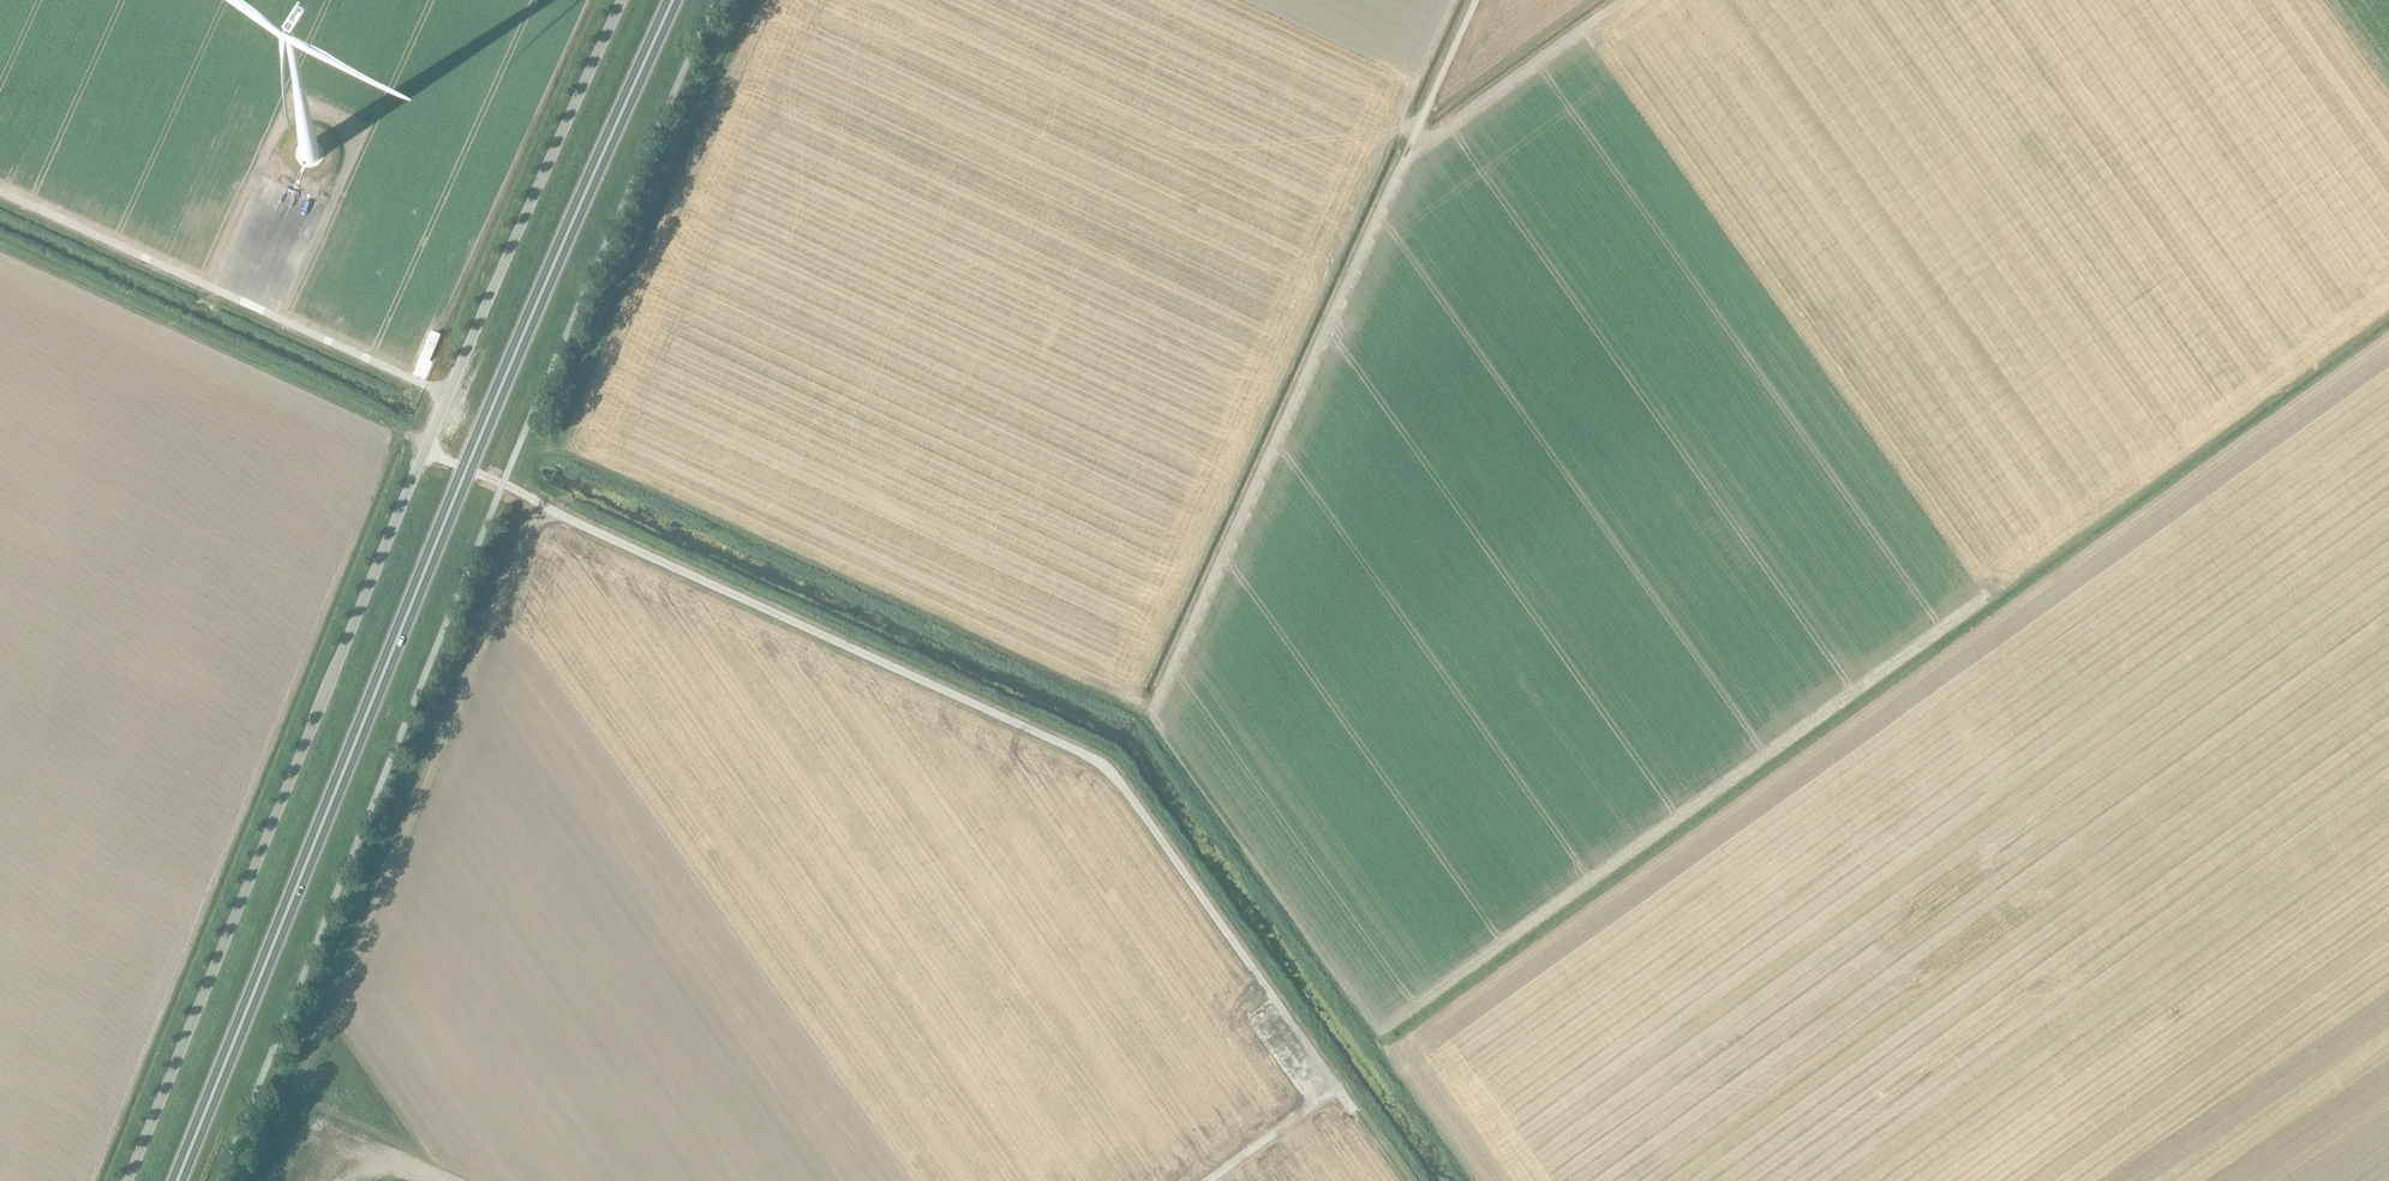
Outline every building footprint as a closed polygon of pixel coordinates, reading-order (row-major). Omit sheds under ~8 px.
[(298,153),(298,155),(298,156),(298,158),(299,159),(299,161),(300,162),(301,163),(302,164),(303,165),(305,166),(306,166),(307,167),(309,167),(310,167),(312,167),(313,166),(315,166),(316,165),(317,164),(318,163),(319,162),(320,161),(321,159),(321,158),(322,156),(322,155),(322,153),(321,152),(321,150),(320,149),(319,148),(318,147),(317,146),(316,145),(315,144),(313,143),(312,143),(310,143),(309,143),(307,143),(306,143),(305,144),(303,145),(302,146),(301,147),(300,148),(299,149),(299,150),(298,152),(298,153)] [(441,337),(434,334),(424,359),(430,362),(441,337)]
